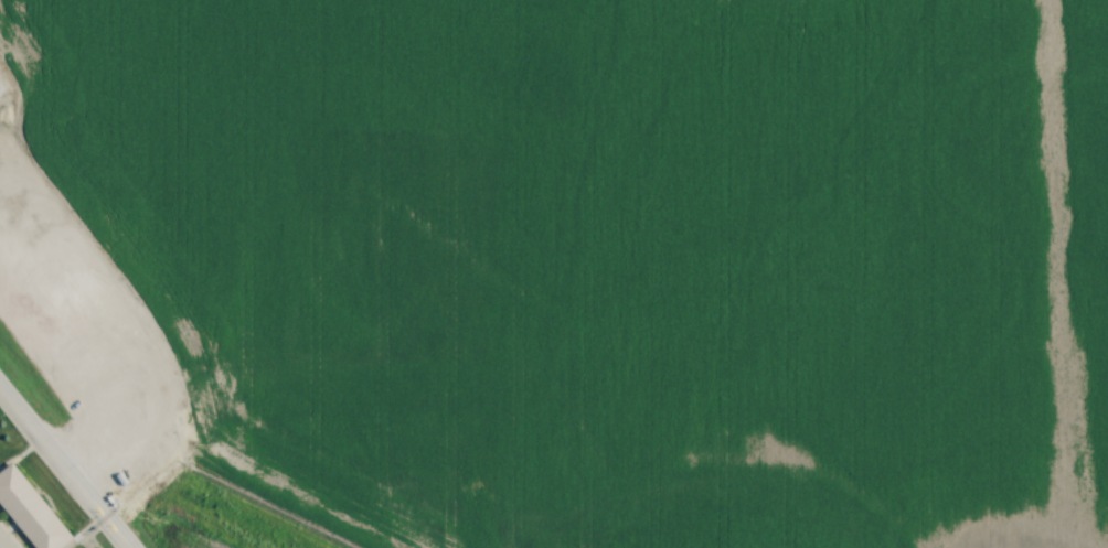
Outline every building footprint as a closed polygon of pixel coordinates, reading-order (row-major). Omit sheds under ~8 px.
[(38,547),(64,547),(75,539),(15,462),(0,473),(0,500),(38,547)]
